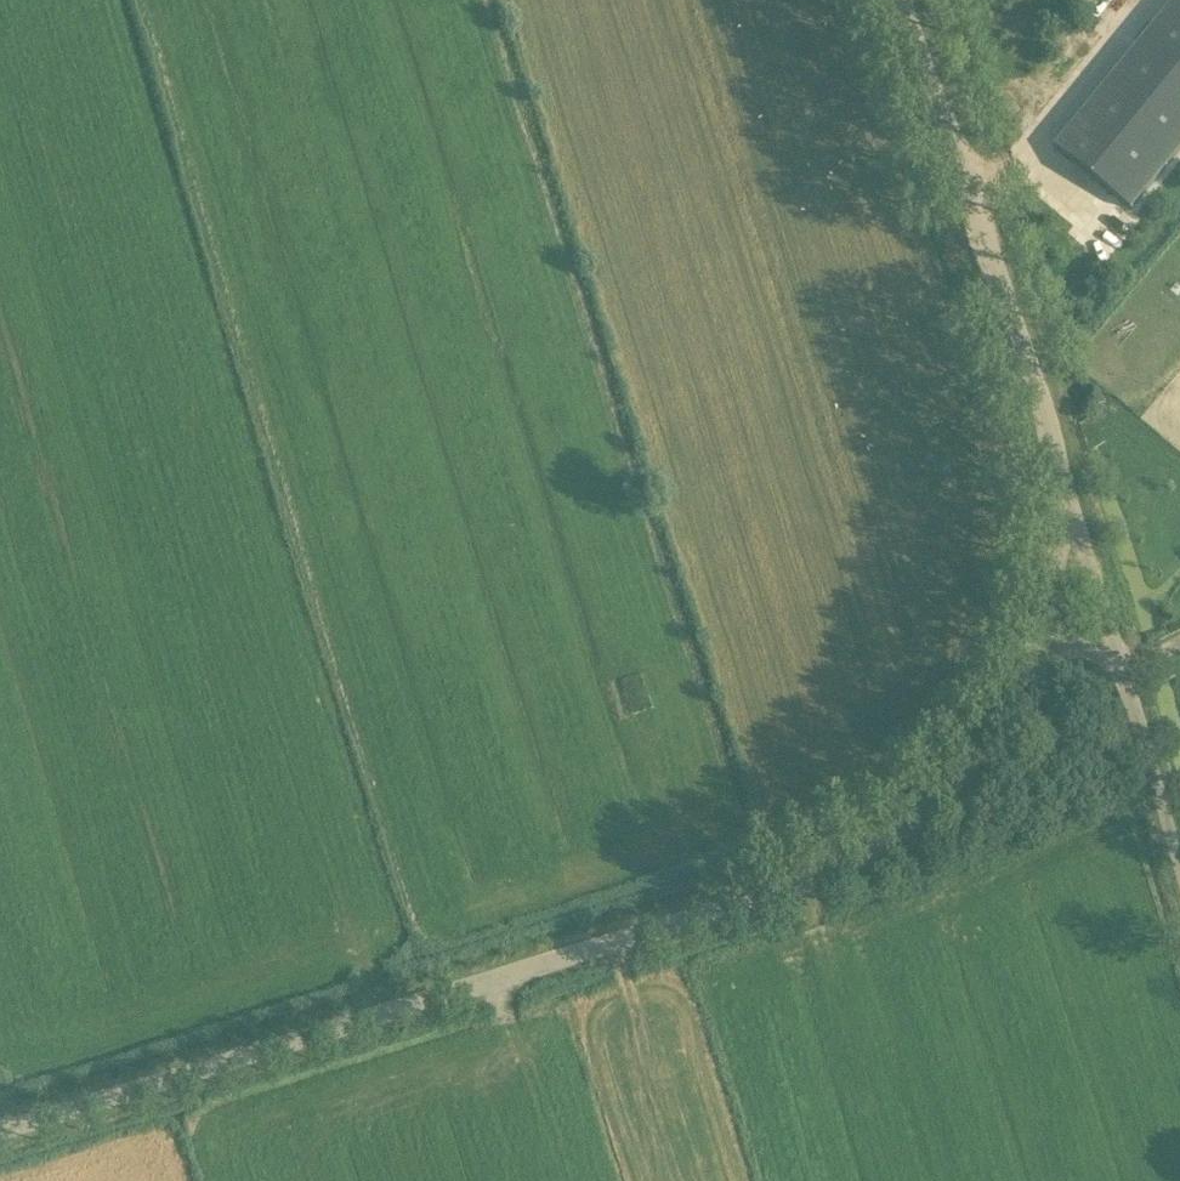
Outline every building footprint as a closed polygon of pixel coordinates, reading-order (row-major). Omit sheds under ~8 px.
[(1133,208),(1179,150),(1179,0),(1177,0),(1055,149),(1133,208)]
